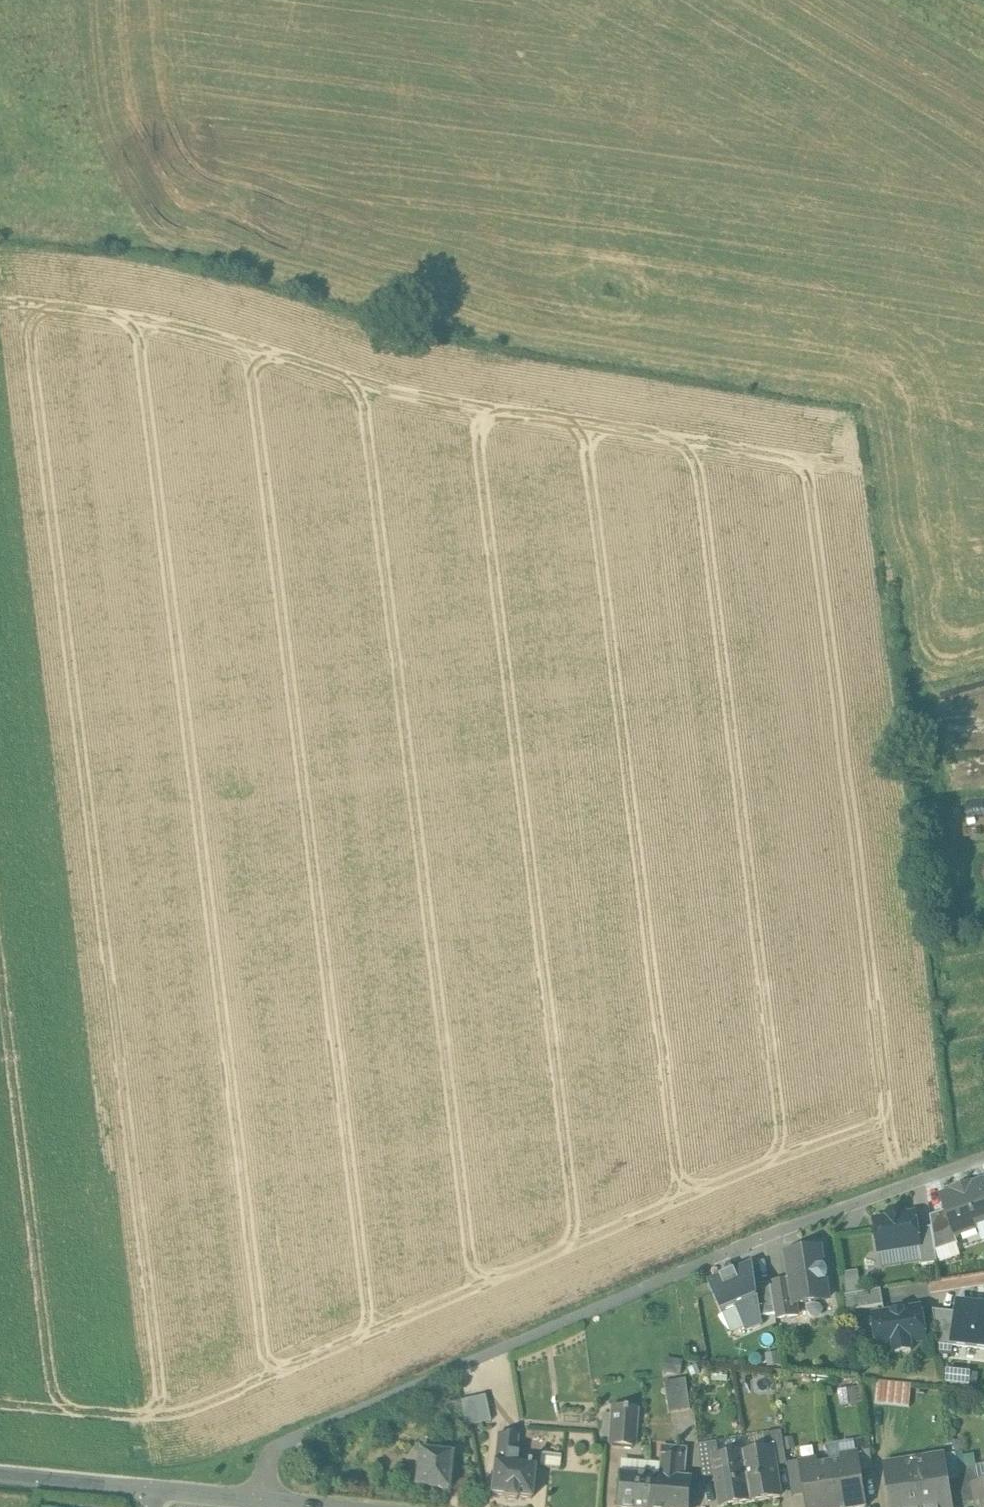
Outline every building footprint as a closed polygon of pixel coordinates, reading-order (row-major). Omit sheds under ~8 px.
[(964,1230),(965,1230),(983,1223),(983,1182),(942,1197),(954,1234),(964,1230)] [(954,1234),(948,1217),(946,1210),(930,1216),(936,1251),(958,1243),(955,1234),(954,1234)] [(879,1252),(897,1249),(898,1249),(920,1245),(916,1214),(902,1216),(901,1212),(887,1214),(887,1218),(874,1220),(879,1252)] [(937,1263),(936,1256),(932,1227),(918,1229),(921,1245),(920,1246),(922,1265),(937,1263)] [(787,1254),(792,1283),(795,1304),(828,1299),(820,1249),(787,1254)] [(761,1324),(758,1303),(758,1302),(752,1264),(735,1271),(735,1270),(734,1270),(733,1271),(734,1272),(723,1277),(722,1275),(721,1276),(721,1277),(709,1282),(722,1313),(723,1313),(737,1308),(739,1313),(740,1313),(747,1329),(752,1327),(753,1327),(761,1324)] [(846,1271),(848,1292),(864,1290),(863,1269),(846,1271)] [(795,1304),(794,1298),(794,1297),(791,1280),(771,1283),(776,1318),(797,1315),(796,1305),(795,1304)] [(755,1285),(759,1311),(760,1316),(775,1314),(770,1283),(755,1285)] [(883,1290),(848,1292),(848,1308),(884,1306),(883,1290)] [(953,1345),(983,1349),(983,1300),(959,1297),(953,1345)] [(877,1347),(928,1342),(924,1303),(873,1308),(877,1347)] [(686,1378),(674,1380),(664,1382),(668,1411),(690,1408),(686,1378)] [(877,1380),(876,1385),(875,1403),(909,1406),(912,1384),(877,1380)] [(485,1395),(461,1400),(459,1401),(465,1426),(490,1420),(485,1395)] [(635,1419),(614,1418),(610,1417),(610,1418),(608,1444),(633,1446),(635,1419)] [(772,1446),(773,1448),(773,1449),(775,1465),(787,1464),(782,1430),(765,1432),(768,1446),(772,1446)] [(498,1434),(496,1452),(496,1453),(496,1460),(494,1461),(490,1494),(505,1496),(505,1499),(517,1500),(517,1497),(530,1498),(534,1465),(534,1464),(515,1462),(517,1436),(498,1434)] [(699,1443),(702,1470),(702,1471),(703,1478),(718,1476),(714,1454),(718,1454),(716,1441),(699,1443)] [(780,1495),(773,1452),(772,1446),(743,1450),(751,1499),(780,1495)] [(647,1492),(646,1506),(689,1506),(691,1479),(691,1478),(685,1477),(687,1448),(675,1447),(674,1455),(660,1454),(658,1475),(648,1475),(647,1492)] [(715,1454),(717,1471),(717,1472),(722,1503),(751,1499),(743,1450),(715,1454)] [(419,1451),(417,1467),(416,1487),(448,1491),(452,1454),(451,1454),(419,1451)] [(833,1480),(833,1481),(837,1506),(862,1506),(867,1506),(858,1451),(840,1454),(841,1460),(830,1462),(833,1480)] [(946,1456),(949,1476),(949,1479),(960,1477),(955,1452),(943,1454),(944,1456),(945,1456),(946,1456)] [(948,1471),(948,1470),(945,1456),(915,1461),(922,1506),(954,1506),(948,1471)] [(806,1501),(807,1506),(837,1506),(830,1462),(818,1464),(817,1458),(799,1461),(806,1501)] [(900,1463),(887,1466),(894,1506),(922,1506),(914,1461),(900,1463)] [(414,1465),(410,1464),(403,1463),(401,1485),(411,1486),(412,1486),(414,1465)] [(963,1498),(967,1498),(974,1496),(972,1483),(978,1482),(976,1467),(959,1470),(963,1498)] [(648,1474),(619,1472),(617,1506),(646,1506),(648,1474)] [(976,1506),(983,1506),(983,1482),(972,1483),(976,1506)]
